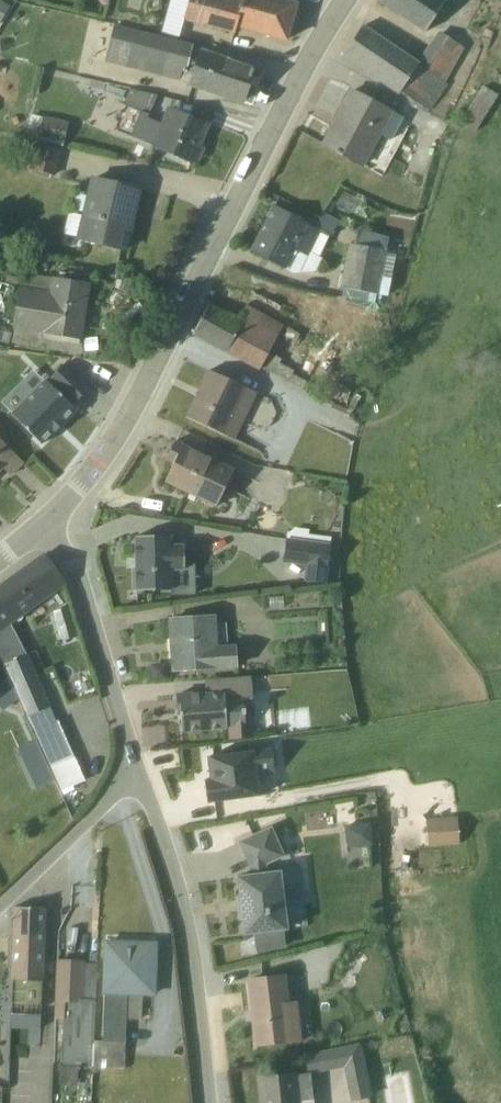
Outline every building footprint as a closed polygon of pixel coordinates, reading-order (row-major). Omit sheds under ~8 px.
[(156,33),(176,38),(181,22),(187,0),(165,0),(156,33)] [(237,0),(187,0),(181,22),(232,37),(235,28),(240,1),(237,0)] [(271,0),(240,0),(240,1),(235,28),(283,42),(284,41),(294,6),(271,0)] [(377,2),(423,33),(444,2),(442,0),(378,0),(377,2)] [(186,88),(240,103),(250,72),(190,51),(191,47),(112,27),(103,64),(177,83),(186,86),(186,88)] [(360,28),(341,57),(398,95),(428,112),(446,87),(443,84),(461,50),(436,33),(414,65),(360,28)] [(123,106),(147,116),(154,98),(128,92),(123,106)] [(390,114),(350,93),(321,146),(362,168),(390,114)] [(476,129),(490,109),(477,99),(462,119),(476,129)] [(154,135),(149,147),(189,163),(191,159),(194,161),(199,149),(196,148),(204,127),(165,110),(159,124),(155,122),(150,133),(154,135)] [(58,152),(33,146),(28,172),(52,178),(58,152)] [(88,180),(73,239),(123,251),(137,192),(88,180)] [(358,204),(341,194),(335,206),(352,215),(358,204)] [(248,253),(290,275),(298,273),(313,273),(319,259),(307,254),(318,231),(329,237),(336,223),(321,215),(313,228),(272,208),(248,253)] [(341,290),(339,300),(373,305),(374,300),(378,301),(382,279),(379,279),(385,240),(358,232),(355,248),(346,246),(338,289),(341,290)] [(17,290),(11,329),(12,329),(10,346),(75,356),(85,287),(92,279),(67,275),(65,284),(23,278),(20,290),(17,290)] [(238,323),(206,306),(191,335),(258,371),(259,368),(299,392),(301,389),(302,390),(305,384),(290,376),(291,373),(277,365),(279,361),(267,355),(271,346),(274,347),(276,343),(274,341),(281,327),(245,308),(238,323)] [(353,313),(344,311),(339,336),(348,337),(353,313)] [(301,338),(286,330),(279,341),(294,351),(301,338)] [(336,351),(313,339),(294,374),(310,382),(309,385),(321,392),(326,382),(322,380),(336,351)] [(11,418),(39,446),(73,411),(68,406),(70,404),(72,405),(86,391),(61,366),(11,418)] [(254,395),(207,372),(185,419),(232,441),(254,395)] [(232,472),(172,443),(163,461),(171,465),(163,483),(214,508),(232,472)] [(8,477),(21,464),(0,444),(0,470),(0,469),(8,477)] [(327,546),(328,539),(306,537),(306,532),(294,531),(286,535),(285,540),(327,546)] [(134,539),(135,592),(170,591),(170,596),(195,596),(195,567),(182,567),(181,547),(170,547),(170,539),(134,539)] [(329,547),(284,540),(281,564),(303,568),(301,583),(323,585),(329,547)] [(42,556),(0,586),(0,665),(60,793),(83,783),(56,722),(55,722),(26,655),(23,656),(7,625),(63,584),(43,556),(42,556)] [(213,618),(168,621),(172,672),(235,668),(233,647),(225,648),(224,625),(214,626),(213,618)] [(69,621),(55,626),(61,644),(75,639),(69,621)] [(62,690),(81,683),(75,666),(55,674),(62,690)] [(174,697),(175,715),(178,715),(180,733),(223,730),(223,727),(226,727),(227,742),(251,739),(250,724),(248,707),(241,708),(240,702),(222,704),(221,695),(203,697),(202,694),(174,697)] [(202,782),(205,804),(257,798),(254,776),(272,774),(269,751),(205,759),(207,781),(202,782)] [(345,824),(346,845),(372,844),(371,823),(345,824)] [(264,866),(277,860),(283,858),(270,829),(238,844),(245,860),(250,871),(250,877),(235,878),(237,897),(236,897),(238,918),(240,918),(242,936),(253,935),(256,951),(283,948),(281,931),(285,930),(284,913),(286,910),(283,891),(281,889),(279,872),(265,874),(264,866)] [(39,1010),(43,910),(12,908),(9,982),(8,1008),(39,1010)] [(152,995),(154,946),(104,944),(100,1043),(92,1044),(90,1068),(122,1070),(124,1030),(140,1031),(140,995),(152,995)] [(52,1021),(61,1022),(59,1067),(57,1087),(74,1088),(75,1068),(90,1068),(94,990),(82,989),(83,962),(54,961),(52,1021)] [(283,977),(246,982),(254,1047),(299,1041),(295,1003),(287,1004),(283,977)] [(358,1046),(302,1057),(306,1076),(342,1069),(349,1102),(368,1099),(358,1046)] [(261,1102),(298,1102),(295,1077),(258,1081),(261,1102)]
